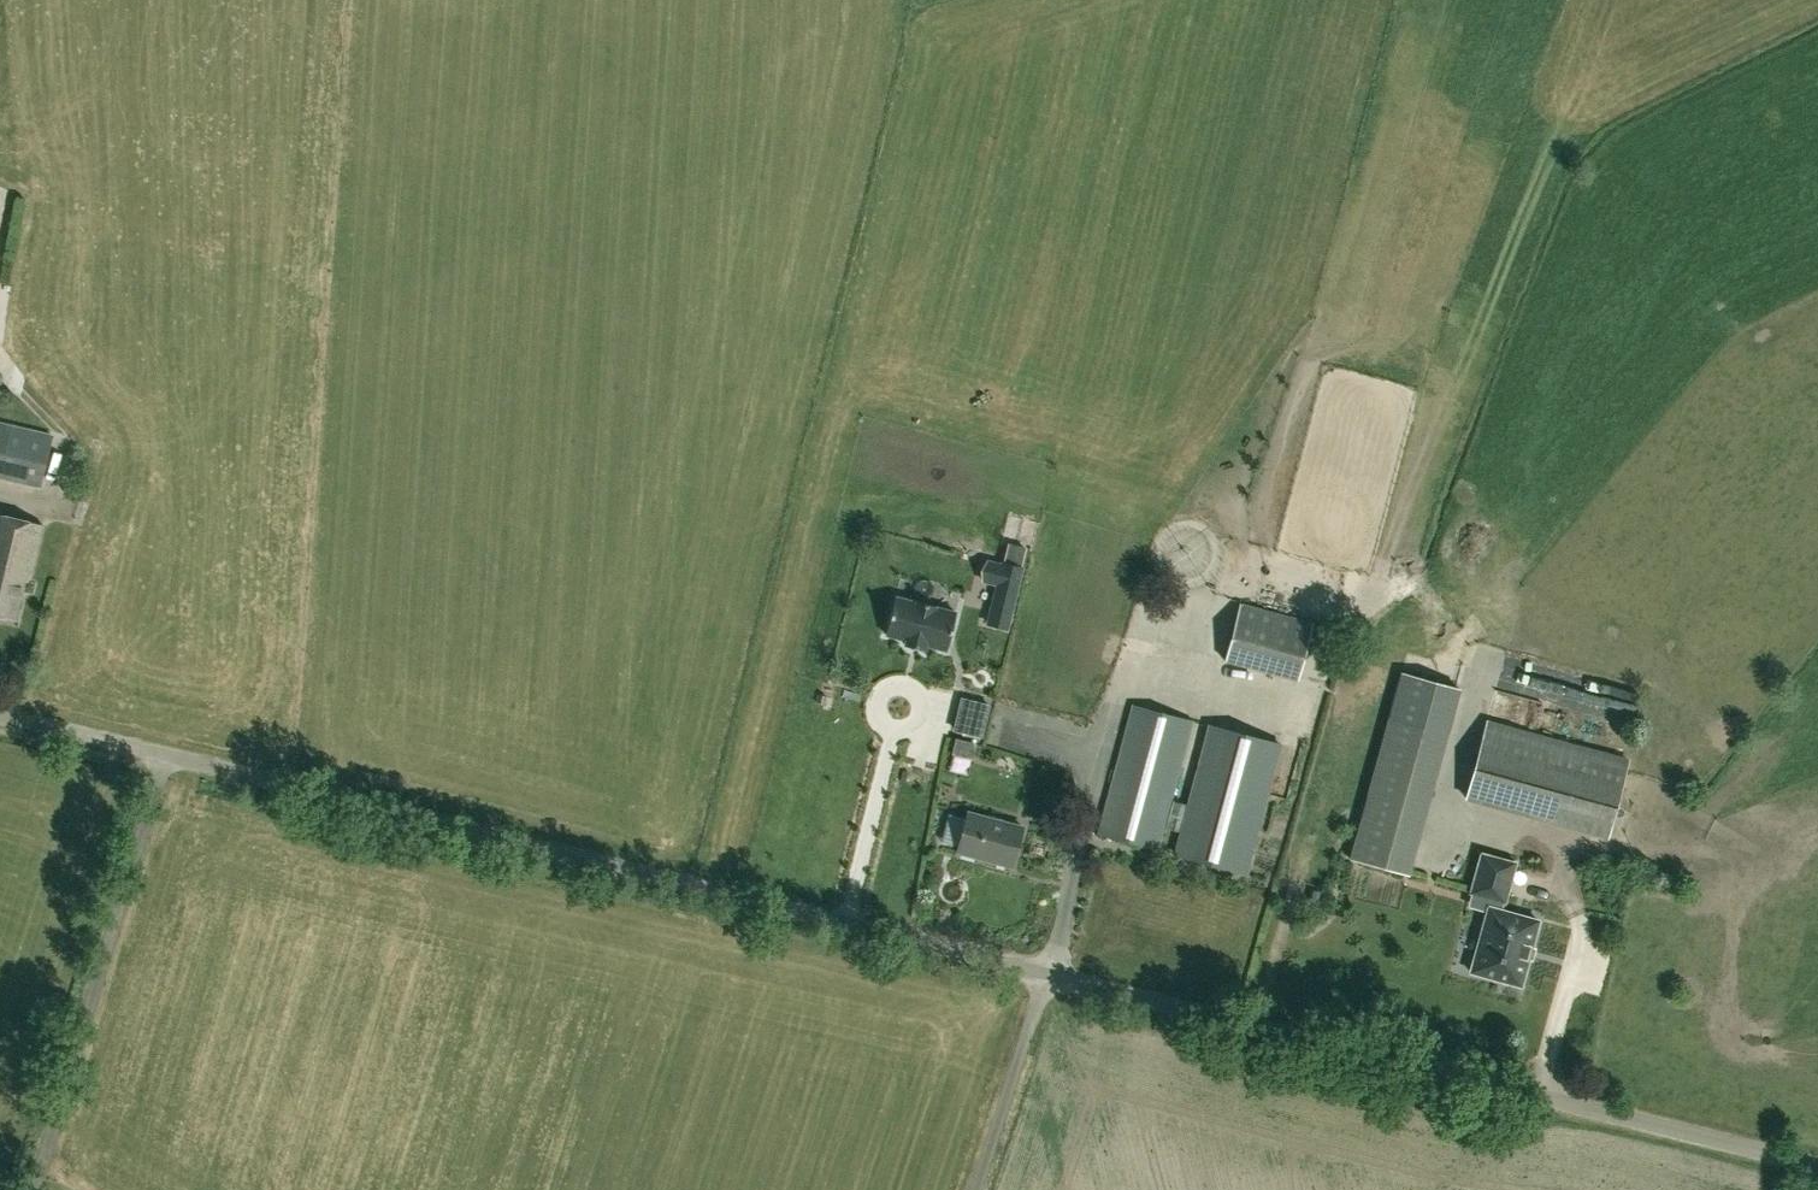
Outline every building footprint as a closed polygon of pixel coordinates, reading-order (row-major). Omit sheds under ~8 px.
[(0,423),(0,478),(40,487),(52,436),(0,423)] [(15,621),(25,581),(29,582),(43,525),(0,515),(0,618),(15,621)] [(916,602),(895,597),(886,635),(907,640),(905,646),(924,650),(925,645),(946,650),(956,613),(935,607),(936,606),(917,601),(916,602)] [(1298,679),(1313,623),(1240,604),(1225,660),(1298,679)] [(1157,849),(1192,721),(1132,705),(1098,833),(1157,849)] [(1211,726),(1176,854),(1246,872),(1280,744),(1211,726)] [(1615,824),(1629,758),(1507,732),(1501,760),(1481,756),(1473,795),(1615,824)] [(1023,826),(967,813),(958,853),(1013,866),(1023,826)] [(1350,859),(1406,874),(1413,850),(1357,834),(1350,859)] [(1515,863),(1482,854),(1471,893),(1474,894),(1493,899),(1490,907),(1488,907),(1470,972),(1520,986),(1538,921),(1500,911),(1503,902),(1504,902),(1515,863)] [(1317,902),(1320,891),(1313,889),(1310,900),(1317,902)]
